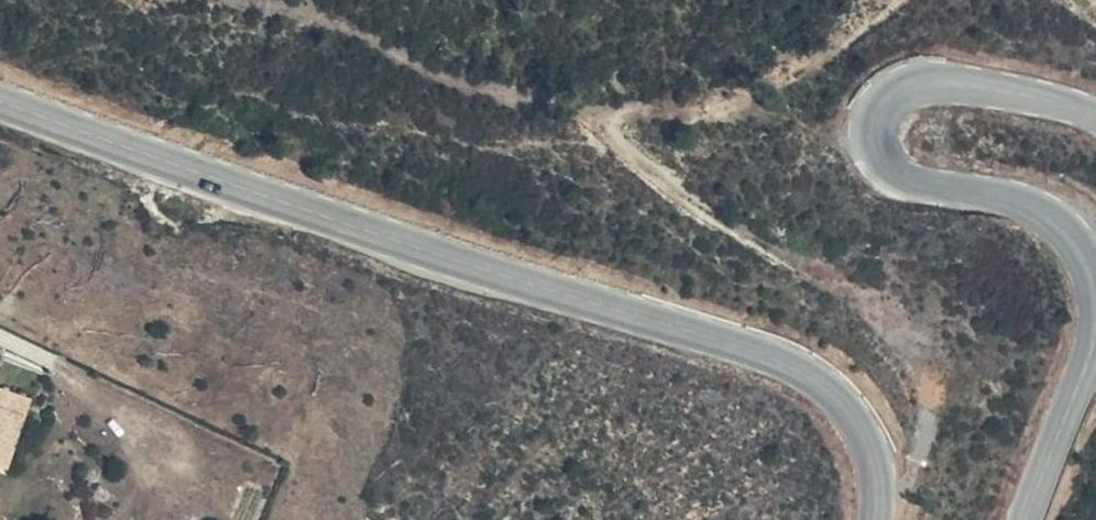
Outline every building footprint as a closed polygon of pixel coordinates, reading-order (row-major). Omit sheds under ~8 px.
[(3,386),(0,393),(0,411),(25,421),(35,399),(3,386)] [(7,466),(25,421),(0,411),(0,464),(7,466)]
